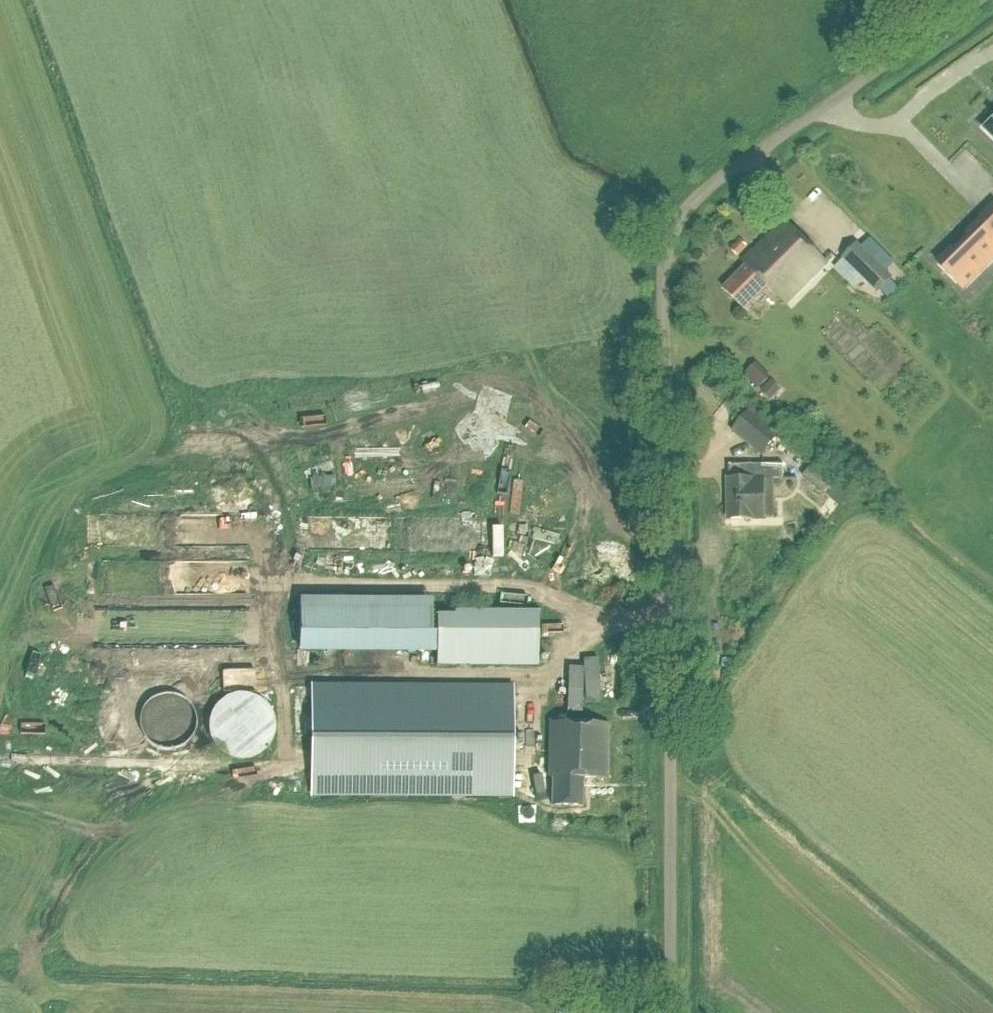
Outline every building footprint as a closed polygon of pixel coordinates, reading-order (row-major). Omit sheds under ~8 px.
[(984,129),(992,138),(992,120),(984,129)] [(988,263),(986,261),(992,254),(992,211),(966,237),(966,241),(955,252),(953,250),(939,264),(957,283),(971,270),(976,275),(988,263)] [(768,287),(786,304),(827,264),(784,221),(743,262),(747,265),(724,289),(746,310),(768,287)] [(857,245),(843,258),(877,292),(891,278),(857,245)] [(762,359),(751,366),(763,384),(774,377),(762,359)] [(733,432),(763,456),(774,441),(797,458),(802,452),(785,440),(750,411),(733,432)] [(729,520),(764,519),(764,517),(773,517),(773,479),(783,479),(782,465),(753,465),(740,466),(740,479),(729,479),(729,520)] [(843,484),(832,500),(839,505),(850,490),(843,484)] [(541,521),(544,511),(537,509),(542,490),(520,485),(513,513),(541,521)] [(384,489),(385,497),(407,495),(407,487),(384,489)] [(360,517),(369,539),(394,528),(384,506),(360,517)] [(471,540),(496,541),(497,531),(472,530),(471,540)] [(492,567),(472,575),(476,586),(497,577),(492,567)] [(340,590),(362,585),(360,576),(338,581),(340,590)] [(431,606),(301,606),(301,654),(431,654),(431,606)] [(536,667),(537,616),(436,616),(436,667),(536,667)] [(589,652),(598,636),(590,631),(581,647),(589,652)] [(566,633),(552,639),(558,650),(571,644),(566,633)] [(309,800),(512,799),(512,690),(311,691),(309,800)] [(240,761),(250,759),(260,755),(270,745),(274,734),(275,722),(272,710),(264,702),(253,696),(240,694),(227,697),(217,705),(210,717),(210,728),(212,740),(219,751),(229,757),(240,761)] [(548,723),(548,778),(552,778),(552,806),(582,807),(583,779),(608,779),(609,725),(548,723)]
